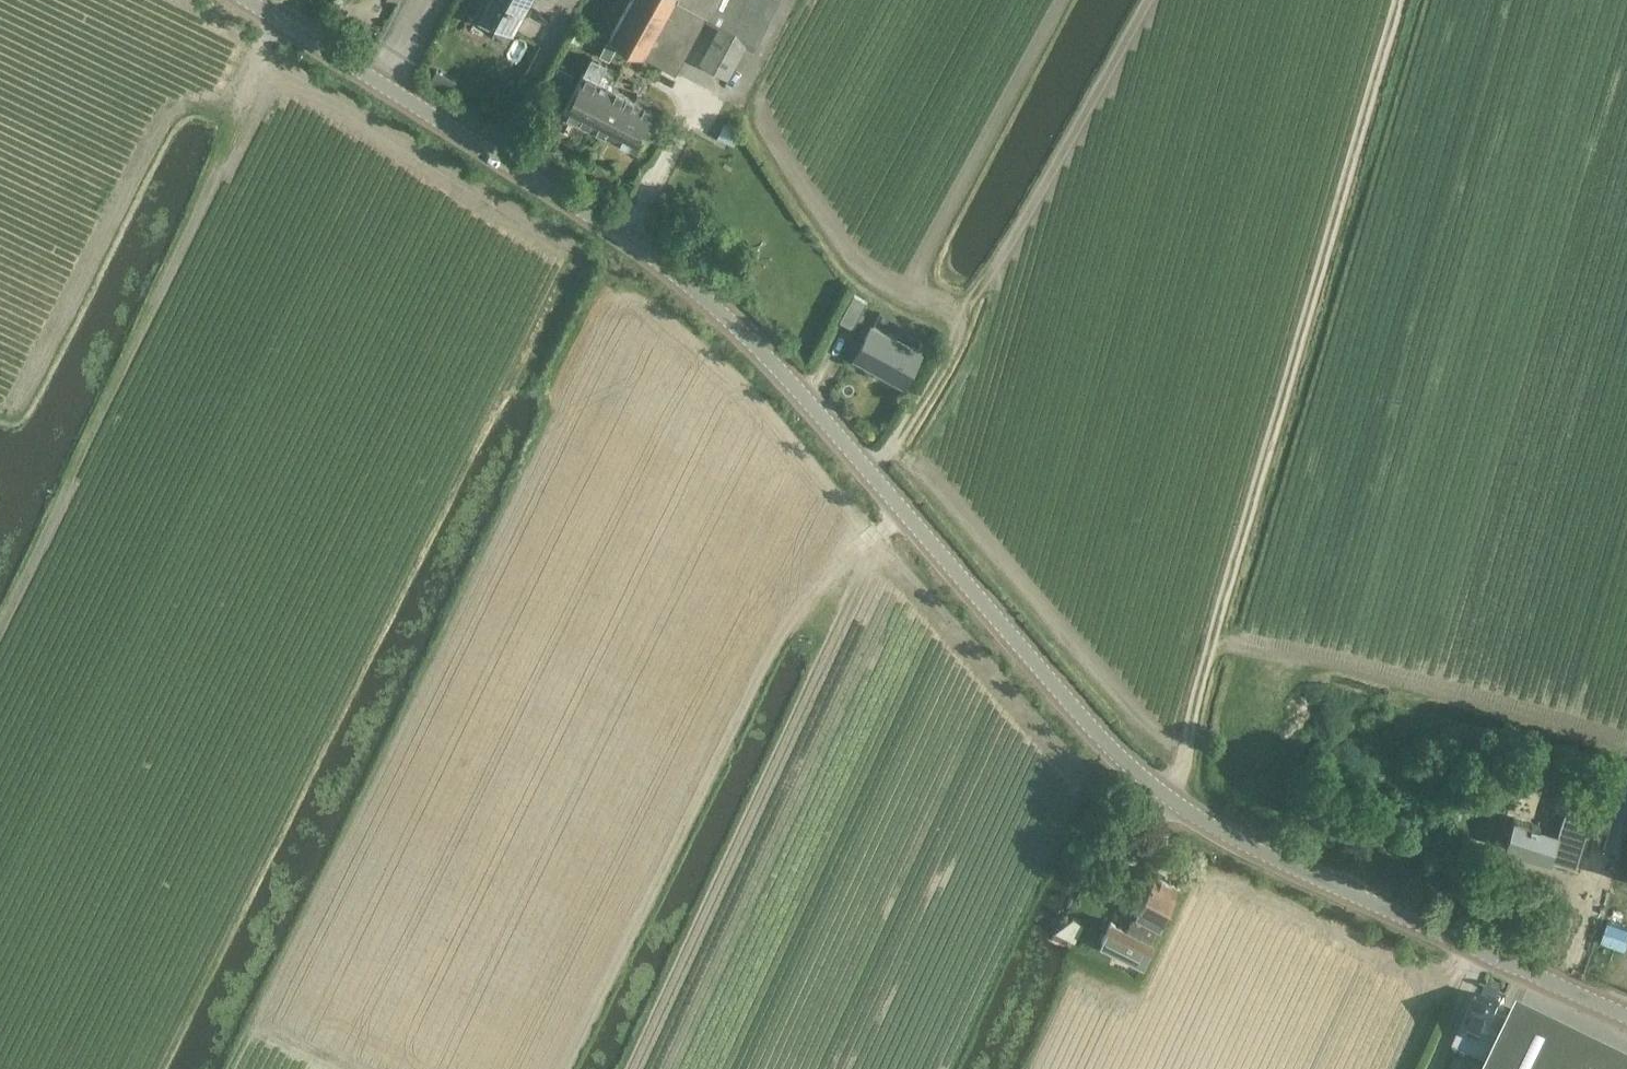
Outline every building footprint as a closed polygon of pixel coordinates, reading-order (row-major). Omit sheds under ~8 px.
[(474,18),(492,28),(495,21),(512,30),(528,0),(484,0),(474,18)] [(717,25),(699,59),(729,75),(745,46),(752,50),(779,0),(629,0),(609,37),(644,56),(675,73),(704,18),(717,25)] [(589,124),(591,125),(618,73),(606,67),(607,64),(591,56),(563,111),(577,118),(578,123),(585,126),(589,124)] [(634,98),(624,93),(630,79),(618,73),(591,125),(633,147),(649,117),(656,120),(663,106),(636,93),(634,98)] [(852,324),(865,300),(853,293),(840,318),(852,324)] [(904,385),(922,352),(871,324),(856,350),(881,364),(878,371),(904,385)] [(1580,861),(1602,792),(1577,784),(1563,828),(1519,814),(1510,841),(1556,855),(1557,853),(1580,861)] [(1607,846),(1625,849),(1626,836),(1626,796),(1614,794),(1607,846)] [(1152,937),(1152,936),(1158,923),(1175,891),(1178,892),(1180,887),(1178,885),(1178,884),(1155,872),(1134,911),(1126,929),(1110,920),(1101,939),(1141,959),(1152,937)] [(1603,937),(1625,945),(1626,940),(1626,925),(1610,919),(1603,937)] [(1451,1053),(1487,1068),(1513,1016),(1501,1010),(1503,1003),(1478,992),(1463,1027),(1462,1027),(1451,1053)] [(1513,1016),(1487,1068),(1626,1068),(1514,1015),(1513,1016)]
